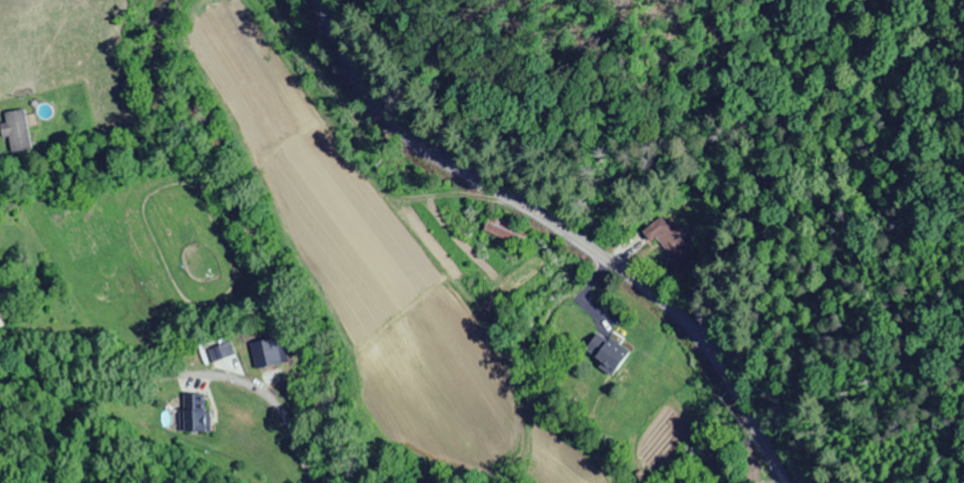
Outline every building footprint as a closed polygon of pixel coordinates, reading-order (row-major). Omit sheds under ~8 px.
[(13,154),(35,150),(29,110),(4,114),(8,139),(10,139),(13,154)] [(479,229),(516,247),(525,229),(488,211),(479,229)] [(640,230),(648,242),(656,237),(675,267),(693,255),(665,214),(640,230)] [(579,350),(609,374),(627,353),(597,329),(579,350)] [(261,365),(284,360),(279,337),(257,342),(261,365)] [(184,395),(184,431),(203,431),(203,395),(184,395)] [(735,449),(747,482),(756,482),(764,480),(751,443),(735,449)] [(692,479),(686,471),(668,482),(686,482),(692,479)]
